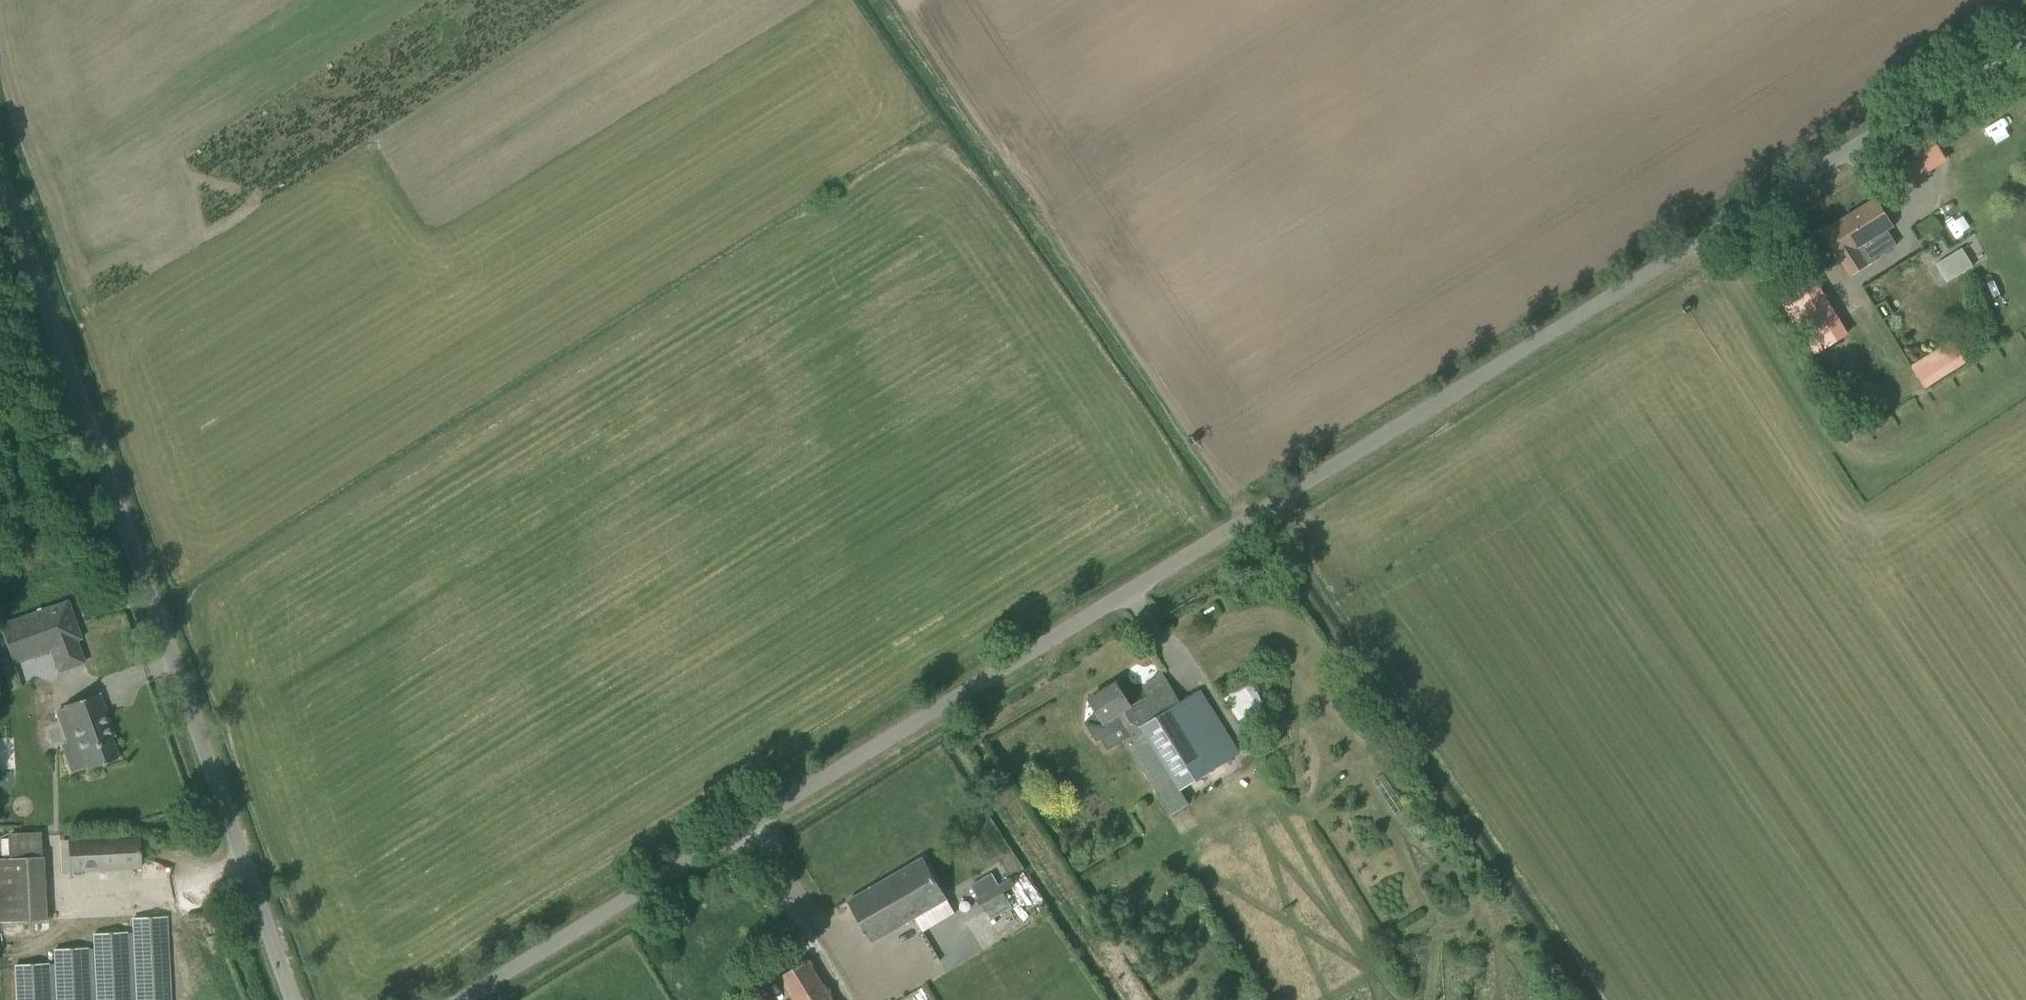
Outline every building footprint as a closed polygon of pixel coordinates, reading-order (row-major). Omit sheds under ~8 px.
[(1944,160),(1933,143),(1894,167),(1904,184),(1944,160)] [(1886,229),(1893,225),(1876,198),(1821,232),(1838,259),(1839,259),(1850,276),(1877,260),(1875,258),(1896,245),(1886,229)] [(1937,265),(1947,283),(1974,267),(1963,249),(1937,265)] [(1814,354),(1847,334),(1812,276),(1779,296),(1814,354)] [(1926,389),(1967,363),(1952,340),(1911,366),(1926,389)] [(0,625),(0,629),(12,663),(75,640),(79,638),(66,601),(48,608),(0,625)] [(1226,693),(1237,716),(1265,703),(1253,679),(1226,693)] [(1160,795),(1235,749),(1200,691),(1171,709),(1165,699),(1144,712),(1142,708),(1134,712),(1116,682),(1088,699),(1097,714),(1084,722),(1096,742),(1121,726),(1129,737),(1125,739),(1160,795)] [(80,699),(64,705),(86,769),(99,765),(118,758),(110,738),(114,736),(99,693),(80,699)] [(139,868),(138,836),(70,839),(71,871),(139,868)] [(0,858),(0,921),(46,920),(44,857),(10,857),(8,858),(6,858),(2,858),(0,858)] [(871,944),(948,900),(923,857),(847,901),(871,944)] [(1011,878),(977,897),(987,913),(1009,900),(1004,893),(1016,886),(1011,878)] [(169,913),(132,914),(136,999),(173,999),(169,913)] [(949,919),(925,928),(931,943),(955,933),(949,919)] [(132,990),(129,929),(93,930),(96,999),(135,999),(132,990)] [(17,999),(94,999),(92,994),(90,944),(52,946),(53,960),(15,961),(17,999)] [(807,960),(779,977),(793,999),(792,999),(831,999),(807,960)] [(751,971),(743,975),(748,983),(756,978),(751,971)]
